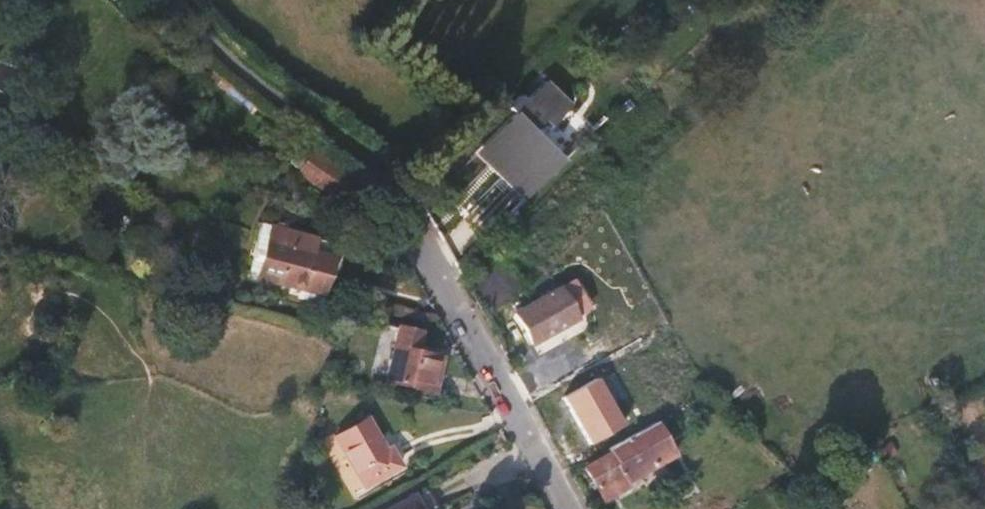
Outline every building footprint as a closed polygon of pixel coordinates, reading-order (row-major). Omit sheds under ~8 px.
[(559,161),(539,139),(568,109),(541,81),(522,100),(516,95),(502,109),(507,114),(476,145),(524,196),(559,161)] [(353,166),(322,143),(308,163),(338,185),(353,166)] [(325,297),(336,242),(295,232),(294,240),(287,238),(281,269),(287,271),(284,287),(298,290),(296,300),(318,304),(320,295),(325,297)] [(471,290),(494,310),(520,281),(497,260),(471,290)] [(583,330),(566,300),(522,325),(538,355),(583,330)] [(418,390),(425,355),(419,354),(422,333),(387,327),(377,373),(387,375),(386,385),(418,390)] [(439,393),(445,359),(425,355),(418,390),(439,393)] [(602,451),(632,432),(621,413),(591,432),(602,451)] [(676,454),(652,418),(632,432),(602,451),(605,456),(581,471),(603,506),(629,490),(627,485),(676,454)] [(404,471),(395,451),(387,454),(372,420),(337,435),(364,491),(404,471)] [(422,501),(405,508),(427,508),(422,501)]
